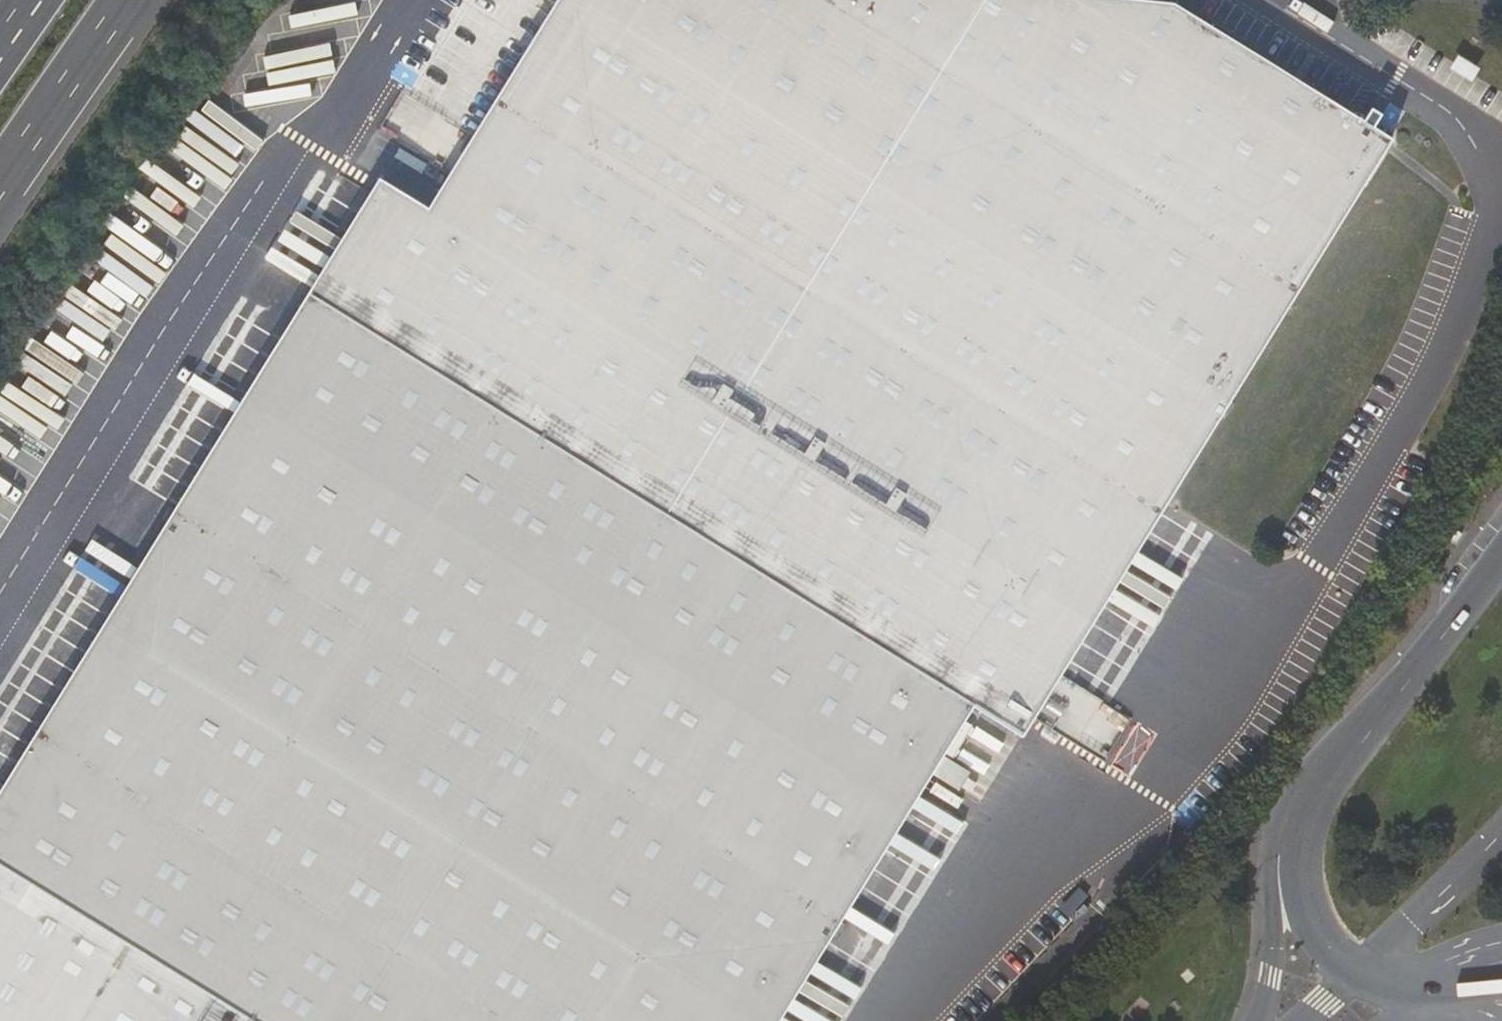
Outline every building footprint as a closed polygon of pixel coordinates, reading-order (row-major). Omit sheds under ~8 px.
[(989,708),(1030,733),(1039,718),(1027,711),(1210,412),(1223,420),(1235,401),(1223,394),(1294,279),(1374,149),(1386,156),(1396,141),(1232,42),(1178,10),(1091,0),(582,0),(564,29),(450,217),(437,210),(387,182),(326,283),(178,526),(190,534),(128,634),(0,846),(0,1020),(767,1020),(779,1001),(823,930),(836,938),(847,920),(833,911),(935,746),(957,759),(979,724),(956,711),(965,694),(989,708)] [(437,210),(450,217),(564,29),(582,0),(566,0),(529,59),(437,210)] [(1472,83),(1475,78),(1479,70),(1459,58),(1454,66),(1452,70),(1472,83)] [(1373,178),(1386,156),(1374,149),(1294,279),(1223,394),(1235,401),(1300,296),(1373,178)] [(1214,435),(1223,420),(1210,412),(1027,711),(1039,718),(1060,684),(1125,578),(1214,435)] [(0,818),(0,846),(128,634),(190,534),(178,526),(64,714),(2,814),(0,818)] [(979,724),(989,708),(965,694),(956,711),(979,724)] [(971,768),(957,759),(935,746),(833,911),(847,920),(938,772),(961,786),(971,768)] [(836,938),(823,930),(779,1001),(767,1020),(785,1020),(836,938)]
